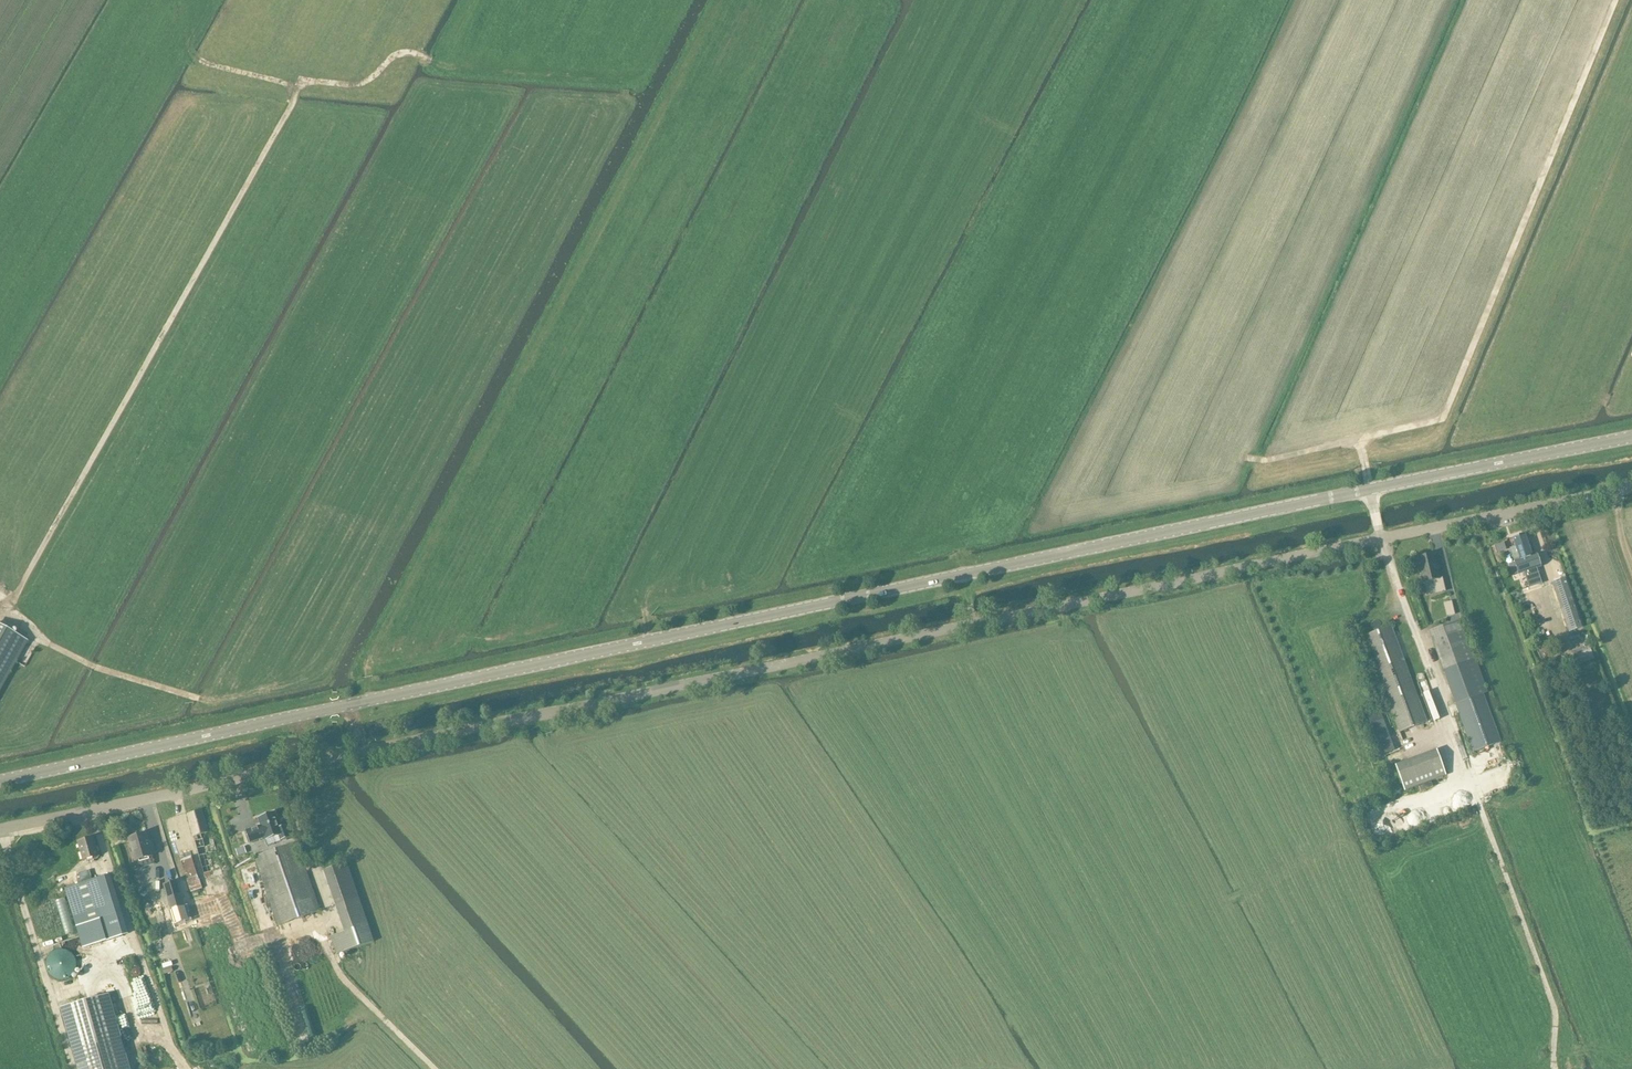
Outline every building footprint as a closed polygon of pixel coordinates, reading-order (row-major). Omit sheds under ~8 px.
[(1516,547),(1510,549),(1514,562),(1518,574),(1524,572),(1529,587),(1541,583),(1537,572),(1536,572),(1535,569),(1540,567),(1536,555),(1532,556),(1524,534),(1512,538),(1516,547)] [(1434,554),(1417,558),(1422,582),(1432,580),(1436,594),(1445,592),(1442,578),(1439,578),(1434,554)] [(1566,579),(1553,583),(1569,632),(1583,627),(1566,579)] [(1461,620),(1428,632),(1432,642),(1465,631),(1461,620)] [(25,641),(0,627),(0,687),(25,641)] [(1418,709),(1387,627),(1367,635),(1375,658),(1382,656),(1388,670),(1381,672),(1397,717),(1418,709)] [(1594,659),(1591,649),(1577,654),(1580,663),(1594,659)] [(1556,660),(1560,671),(1568,667),(1564,657),(1556,660)] [(1404,791),(1446,775),(1437,750),(1395,766),(1404,791)] [(1627,770),(1624,762),(1616,765),(1619,773),(1627,770)] [(1601,795),(1597,783),(1589,785),(1592,797),(1601,795)] [(202,809),(188,814),(194,836),(197,836),(198,840),(195,841),(204,874),(221,869),(212,836),(202,839),(201,834),(208,832),(202,809)] [(261,825),(245,830),(249,843),(265,837),(266,840),(268,847),(276,844),(274,838),(279,836),(281,841),(290,838),(286,825),(280,827),(274,812),(258,817),(261,825)] [(146,834),(129,839),(135,861),(153,856),(152,854),(155,853),(152,841),(149,842),(146,834)] [(94,837),(78,841),(83,861),(86,860),(87,863),(94,861),(93,858),(99,856),(94,837)] [(296,842),(254,857),(278,926),(320,911),(296,842)] [(244,853),(242,847),(235,849),(237,855),(244,853)] [(180,860),(185,878),(197,875),(191,856),(180,860)] [(347,863),(326,870),(338,905),(347,931),(331,937),(337,954),(374,942),(359,898),(347,863)] [(82,883),(65,888),(83,948),(123,936),(105,876),(91,880),(88,871),(79,873),(82,883)] [(171,910),(184,907),(177,881),(164,885),(171,910)] [(44,958),(55,980),(77,969),(66,946),(44,958)] [(81,1068),(127,1068),(106,995),(63,1007),(81,1068)] [(295,1023),(302,1041),(315,1036),(309,1018),(295,1023)]
